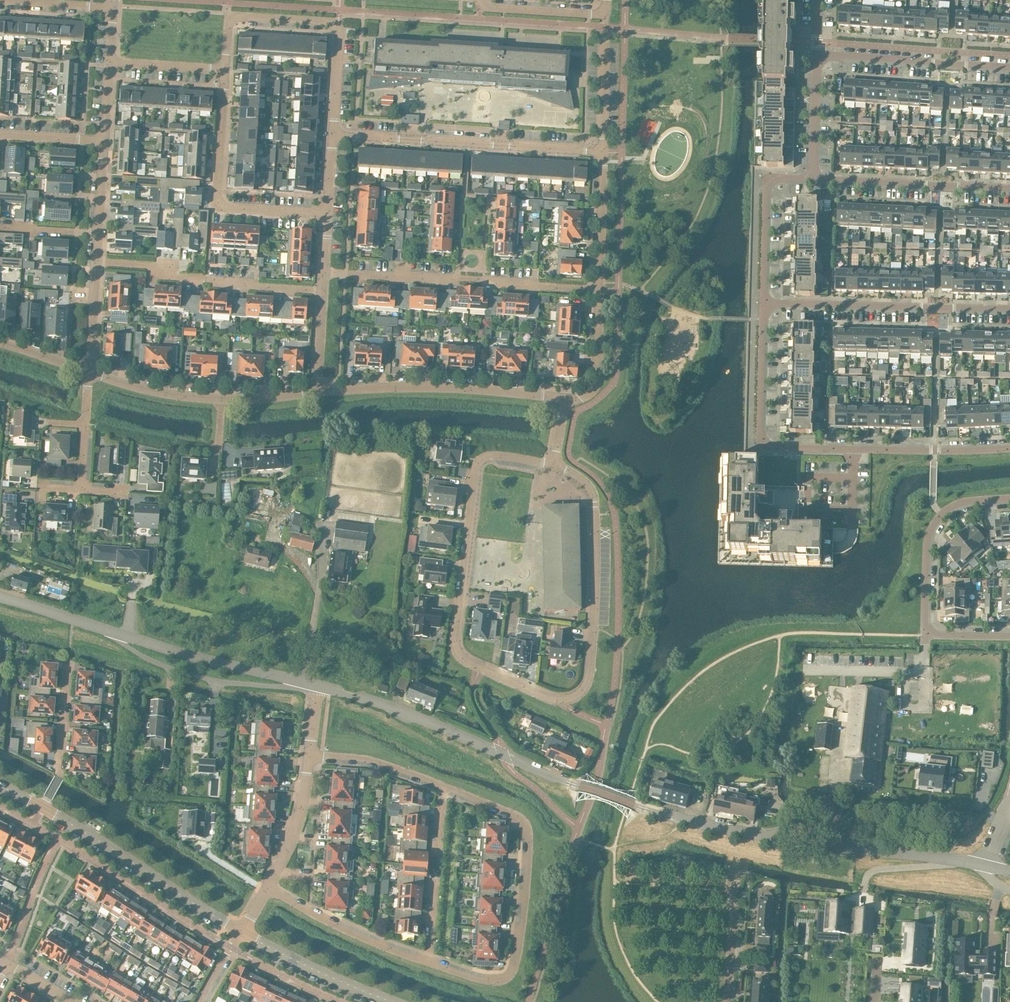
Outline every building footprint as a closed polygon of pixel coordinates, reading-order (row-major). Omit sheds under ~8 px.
[(765,82),(785,83),(787,83),(787,75),(788,75),(788,73),(794,73),(795,59),(788,59),(788,57),(787,57),(788,51),(789,51),(789,36),(789,33),(788,33),(788,26),(789,26),(789,25),(795,25),(796,11),(790,11),(790,9),(789,9),(789,1),(787,1),(767,0),(765,0),(765,8),(764,8),(764,10),(760,10),(760,23),(764,23),(764,26),(765,26),(765,32),(764,32),(764,34),(759,34),(759,48),(763,48),(763,50),(764,50),(764,57),(763,57),(763,59),(759,59),(759,72),(763,72),(763,74),(764,74),(763,82),(765,82)] [(850,26),(852,6),(840,5),(839,26),(850,26)] [(861,27),(862,7),(852,6),(850,26),(861,27)] [(872,28),(873,7),(862,7),(861,27),(872,28)] [(882,29),(884,8),(873,7),(872,28),(882,29)] [(893,30),(895,9),(884,8),(882,29),(893,30)] [(904,30),(905,10),(895,9),(893,30),(904,30)] [(936,30),(938,9),(937,12),(927,11),(925,32),(937,33),(937,30),(936,30)] [(936,30),(937,30),(948,30),(949,10),(938,9),(936,30)] [(915,31),(916,11),(905,10),(904,30),(915,31)] [(925,32),(927,11),(916,11),(915,31),(925,32)] [(967,35),(968,14),(957,13),(956,31),(967,32),(966,35),(967,35)] [(978,36),(979,18),(968,17),(969,14),(968,14),(967,35),(978,36)] [(989,36),(990,19),(979,18),(978,36),(989,36)] [(14,39),(15,20),(4,19),(3,38),(14,39)] [(999,37),(1000,20),(990,19),(989,36),(999,37)] [(26,39),(27,20),(15,20),(14,39),(26,39)] [(37,40),(38,21),(27,20),(26,39),(37,40)] [(1000,20),(999,37),(1009,38),(1009,20),(1000,20)] [(49,41),(50,22),(38,21),(37,40),(49,41)] [(60,42),(61,23),(50,22),(49,41),(60,42)] [(71,42),(72,23),(61,23),(60,42),(71,42)] [(72,23),(71,42),(83,43),(84,24),(72,23)] [(252,56),(254,35),(239,34),(237,55),(252,56)] [(267,57),(268,36),(254,35),(252,56),(267,57)] [(281,58),(282,37),(268,36),(267,57),(281,58)] [(295,59),(297,38),(282,37),(281,58),(295,59)] [(310,60),(311,39),(297,38),(295,59),(310,60)] [(311,39),(310,60),(325,61),(326,40),(311,39)] [(567,87),(566,87),(566,80),(566,72),(568,72),(569,63),(568,63),(569,56),(563,56),(563,55),(502,52),(497,52),(497,48),(430,44),(430,47),(423,47),(423,46),(385,44),(374,43),(374,50),(373,50),(373,57),(374,57),(373,64),(372,78),(371,78),(370,88),(382,87),(382,88),(393,89),(393,87),(403,86),(403,87),(410,88),(410,86),(421,85),(420,81),(421,82),(421,81),(428,81),(427,82),(495,86),(495,85),(500,86),(500,90),(516,91),(526,95),(526,97),(533,97),(550,103),(550,107),(561,107),(571,110),(567,87)] [(15,73),(15,62),(0,61),(0,72),(15,73)] [(59,76),(78,77),(78,66),(59,65),(59,76)] [(15,73),(0,72),(0,83),(14,84),(15,73)] [(241,86),(260,88),(260,75),(241,74),(241,86)] [(77,88),(78,77),(59,76),(58,87),(77,88)] [(300,90),(319,91),(320,79),(301,78),(300,90)] [(763,89),(763,94),(795,95),(795,90),(785,89),(785,83),(765,82),(765,89),(763,89)] [(855,103),(857,83),(846,82),(845,87),(843,86),(842,86),(841,95),(842,95),(845,95),(844,102),(855,103)] [(14,84),(0,83),(0,94),(13,95),(14,84)] [(866,104),(868,83),(857,83),(855,103),(866,104)] [(877,105),(878,84),(868,83),(866,104),(877,105)] [(888,106),(889,85),(878,84),(877,105),(888,106)] [(898,106),(900,86),(889,85),(888,106),(898,106)] [(259,99),(260,88),(241,86),(240,98),(259,99)] [(909,107),(911,87),(900,86),(898,106),(909,107)] [(76,99),(77,88),(58,87),(57,97),(76,99)] [(920,108),(921,87),(911,87),(909,107),(920,108)] [(931,112),(932,88),(921,87),(920,108),(930,109),(930,112),(931,112)] [(131,112),(132,89),(120,88),(119,107),(130,108),(130,112),(131,112)] [(932,91),(933,88),(932,88),(931,112),(942,112),(943,92),(932,91)] [(142,113),(143,90),(132,89),(131,112),(142,113)] [(154,109),(155,90),(143,90),(142,113),(143,108),(154,109)] [(165,110),(166,91),(155,90),(154,109),(165,110)] [(318,103),(319,91),(300,90),(299,101),(318,103)] [(961,111),(963,90),(962,93),(951,92),(950,110),(961,111)] [(973,109),(974,91),(963,90),(961,111),(962,111),(962,108),(973,109)] [(177,111),(178,92),(166,91),(165,110),(177,111)] [(983,109),(985,92),(974,91),(973,109),(983,109)] [(188,111),(189,92),(178,92),(177,111),(188,111)] [(199,112),(200,93),(189,92),(188,111),(199,112)] [(994,110),(995,93),(985,92),(983,109),(994,110)] [(200,93),(199,112),(211,113),(212,94),(200,93)] [(1005,111),(1006,93),(995,93),(994,110),(1005,111)] [(13,95),(0,94),(0,105),(13,105),(13,95)] [(795,101),(795,95),(763,94),(763,100),(764,100),(764,106),(784,107),(784,100),(795,101)] [(75,109),(76,99),(57,97),(56,108),(75,109)] [(258,110),(259,99),(240,98),(239,109),(258,110)] [(317,114),(318,103),(299,101),(299,113),(317,114)] [(13,105),(0,105),(0,116),(12,117),(13,105)] [(784,113),(784,107),(764,106),(764,113),(763,113),(763,118),(795,119),(795,114),(784,113)] [(75,121),(75,109),(56,108),(56,119),(75,121)] [(257,122),(258,110),(239,109),(239,120),(257,122)] [(317,125),(317,114),(299,113),(298,124),(317,125)] [(418,125),(418,117),(402,116),(401,124),(418,125)] [(795,125),(795,119),(763,118),(763,124),(764,124),(764,130),(784,131),(784,124),(795,125)] [(257,133),(257,122),(239,120),(238,132),(257,133)] [(508,131),(509,123),(499,122),(498,130),(508,131)] [(316,137),(317,125),(298,124),(297,136),(316,137)] [(119,142),(138,143),(139,132),(120,130),(119,142)] [(784,137),(784,131),(764,130),(763,137),(762,137),(762,142),(794,143),(794,138),(784,137)] [(256,144),(257,133),(238,132),(237,143),(256,144)] [(184,146),(206,147),(207,136),(184,134),(184,146)] [(315,148),(316,137),(297,136),(296,147),(315,148)] [(138,154),(138,143),(119,142),(119,152),(138,154)] [(794,149),(794,143),(762,142),(762,148),(763,148),(763,154),(783,155),(783,148),(794,149)] [(255,156),(256,144),(237,143),(236,155),(255,156)] [(206,158),(206,147),(184,146),(183,156),(206,158)] [(852,167),(853,146),(841,146),(841,166),(852,167)] [(863,167),(864,147),(853,146),(852,167),(863,167)] [(314,160),(315,148),(296,147),(296,158),(314,160)] [(873,168),(874,147),(864,147),(863,167),(873,168)] [(884,168),(885,148),(874,147),(873,168),(884,168)] [(927,170),(929,147),(928,147),(928,150),(917,149),(917,170),(927,170)] [(928,167),(939,168),(940,147),(929,147),(927,170),(928,170),(928,167)] [(895,169),(896,148),(885,148),(884,168),(895,169)] [(906,169),(907,149),(896,148),(895,169),(906,169)] [(917,170),(917,149),(907,149),(906,169),(917,170)] [(369,169),(370,150),(358,150),(357,169),(369,169)] [(380,170),(382,151),(370,150),(369,169),(380,170)] [(21,175),(23,152),(7,151),(6,174),(21,175)] [(392,171),(393,152),(382,151),(380,170),(392,171)] [(958,172),(959,151),(948,151),(947,168),(958,169),(958,172)] [(969,172),(970,155),(959,154),(959,151),(958,172),(969,172)] [(137,164),(138,154),(119,152),(118,163),(137,164)] [(403,172),(404,153),(393,152),(392,171),(403,172)] [(73,170),(74,154),(51,153),(50,168),(73,170)] [(415,172),(416,153),(404,153),(403,172),(415,172)] [(426,173),(427,154),(416,153),(415,172),(426,173)] [(437,174),(439,155),(427,154),(426,173),(437,174)] [(794,162),(783,161),(783,155),(763,154),(763,161),(762,161),(762,167),(784,167),(794,167),(794,162)] [(255,167),(255,156),(236,155),(236,166),(255,167)] [(449,174),(450,156),(439,155),(437,174),(449,174)] [(980,173),(981,155),(970,155),(969,172),(980,173)] [(990,174),(991,156),(981,155),(980,173),(990,174)] [(205,169),(206,158),(183,156),(182,167),(205,169)] [(450,156),(449,174),(461,175),(462,156),(450,156)] [(1001,174),(1002,156),(991,156),(990,174),(1001,174)] [(1002,156),(1001,174),(1009,174),(1009,157),(1002,156)] [(482,177),(483,158),(471,157),(470,176),(482,177)] [(314,171),(314,160),(296,158),(295,170),(314,171)] [(494,177),(495,158),(483,158),(482,177),(494,177)] [(505,178),(506,159),(495,158),(494,177),(505,178)] [(516,179),(518,160),(506,159),(505,178),(516,179)] [(528,180),(529,161),(518,160),(516,179),(528,180)] [(539,180),(540,161),(529,161),(528,180),(539,180)] [(550,181),(552,162),(540,161),(539,180),(550,181)] [(562,182),(563,163),(552,162),(550,181),(562,182)] [(136,176),(137,164),(118,163),(117,174),(136,176)] [(573,182),(574,164),(563,163),(562,182),(573,182)] [(574,164),(573,182),(585,183),(587,164),(574,164)] [(254,179),(255,167),(236,166),(235,177),(254,179)] [(204,180),(205,169),(182,167),(182,178),(204,180)] [(313,182),(314,171),(295,170),(294,181),(313,182)] [(160,189),(161,179),(122,177),(122,185),(119,185),(118,194),(121,194),(121,201),(134,202),(135,187),(160,189)] [(253,191),(254,179),(235,177),(234,189),(253,191)] [(70,195),(71,180),(48,179),(47,194),(70,195)] [(159,203),(160,204),(159,204),(167,205),(168,189),(185,190),(184,206),(201,207),(202,190),(199,190),(199,182),(161,179),(160,189),(159,203)] [(312,194),(313,182),(294,181),(293,193),(312,194)] [(357,202),(380,203),(381,191),(359,190),(359,195),(358,195),(357,202)] [(0,204),(25,205),(25,198),(25,195),(6,194),(0,194),(0,206),(0,204)] [(431,206),(453,208),(453,196),(432,195),(431,206)] [(496,211),(518,212),(519,200),(497,199),(496,211)] [(792,211),(818,212),(823,212),(818,212),(818,206),(817,206),(817,200),(823,200),(817,199),(797,199),(797,206),(796,206),(796,211),(792,211)] [(159,203),(134,202),(121,201),(120,210),(117,209),(116,218),(120,219),(119,226),(133,227),(133,226),(134,212),(159,213),(159,204),(160,204),(159,203)] [(380,215),(380,203),(357,202),(359,202),(358,207),(357,207),(356,213),(380,215)] [(68,221),(69,206),(46,205),(45,220),(68,221)] [(452,219),(453,208),(431,206),(430,218),(452,219)] [(849,227),(850,207),(839,206),(838,227),(849,227)] [(558,226),(582,227),(582,220),(581,220),(581,215),(572,214),(572,208),(559,207),(558,226)] [(860,228),(861,207),(850,207),(849,227),(860,228)] [(870,228),(871,208),(861,207),(860,228),(870,228)] [(881,229),(882,208),(871,208),(870,228),(881,229)] [(892,229),(893,209),(882,208),(881,229),(892,229)] [(903,230),(904,209),(893,209),(892,229),(903,230)] [(914,230),(915,210),(904,209),(903,230),(914,230)] [(926,213),(926,210),(915,210),(914,230),(924,231),(924,234),(925,213),(926,213)] [(182,235),(181,249),(188,249),(188,252),(197,253),(197,250),(206,251),(208,212),(199,211),(197,236),(182,235)] [(517,223),(518,212),(496,211),(496,222),(517,223)] [(818,212),(792,211),(796,211),(796,217),(797,217),(797,223),(822,224),(817,224),(817,217),(818,217),(818,212)] [(966,230),(967,212),(956,212),(956,215),(955,232),(956,229),(966,230)] [(977,231),(978,213),(967,212),(966,230),(977,231)] [(379,226),(380,215),(356,213),(358,214),(357,224),(379,226)] [(937,214),(926,213),(925,213),(924,234),(936,234),(937,214)] [(988,231),(989,213),(978,213),(977,231),(988,231)] [(998,232),(999,214),(989,213),(988,231),(998,232)] [(956,215),(945,214),(944,232),(955,232),(956,215)] [(1009,216),(1009,214),(999,214),(998,232),(1009,232),(1009,216)] [(451,230),(452,219),(430,218),(429,229),(451,230)] [(164,251),(173,251),(173,248),(181,249),(182,235),(183,219),(173,219),(172,235),(158,234),(157,234),(157,238),(156,247),(164,248),(164,251)] [(517,235),(517,223),(496,222),(495,233),(517,235)] [(822,224),(797,223),(796,230),(795,230),(795,235),(792,235),(822,236),(818,236),(818,230),(817,230),(817,224),(822,224)] [(378,237),(379,226),(357,224),(356,236),(378,237)] [(222,249),(224,226),(218,225),(218,227),(212,226),(211,248),(222,249)] [(114,251),(118,251),(131,252),(132,236),(157,238),(157,234),(158,234),(158,228),(133,226),(133,227),(119,226),(118,234),(115,234),(114,251)] [(234,250),(235,228),(224,227),(224,226),(222,249),(234,250)] [(581,235),(582,227),(558,226),(556,244),(557,244),(570,245),(570,239),(580,240),(580,235),(581,235)] [(245,250),(247,227),(240,227),(240,228),(235,228),(234,250),(245,250)] [(247,227),(245,250),(257,251),(258,229),(247,229),(247,227)] [(450,242),(451,230),(429,229),(429,241),(450,242)] [(288,243),(311,244),(311,238),(310,238),(310,232),(289,231),(288,243)] [(516,246),(517,235),(495,233),(494,245),(516,246)] [(13,245),(13,235),(0,234),(0,244),(13,245)] [(822,236),(792,235),(795,235),(795,241),(796,241),(796,247),(822,248),(816,248),(816,241),(818,241),(818,236),(822,236)] [(377,249),(378,237),(356,236),(356,248),(362,248),(362,250),(371,251),(371,249),(377,249)] [(450,247),(450,242),(429,241),(428,252),(434,253),(434,255),(443,256),(443,253),(451,254),(451,247),(450,247)] [(66,259),(67,244),(44,243),(43,258),(66,259)] [(311,245),(311,244),(288,243),(287,254),(309,256),(310,245),(311,245)] [(515,258),(516,246),(494,245),(493,256),(500,257),(500,259),(509,260),(509,257),(515,258)] [(822,248),(796,247),(796,254),(795,254),(795,259),(791,259),(822,260),(817,260),(817,254),(816,254),(816,248),(822,248)] [(581,277),(581,269),(580,269),(580,263),(571,262),(571,252),(558,251),(556,274),(573,275),(573,277),(581,277)] [(309,261),(309,256),(287,254),(287,266),(310,267),(310,261),(309,261)] [(21,269),(22,262),(22,260),(21,260),(0,259),(0,268),(21,270),(21,269)] [(822,260),(791,259),(795,259),(794,265),(796,265),(795,271),(821,272),(816,272),(816,265),(817,265),(817,260),(822,260)] [(310,267),(287,266),(286,277),(309,279),(309,272),(308,272),(308,267),(310,267)] [(942,266),(942,290),(953,291),(954,267),(942,266)] [(923,290),(923,268),(923,271),(912,271),(912,293),(923,293),(923,290)] [(923,290),(934,290),(934,268),(923,268),(923,290)] [(847,291),(847,269),(836,269),(836,291),(847,291)] [(858,291),(858,269),(847,269),(847,291),(858,291)] [(869,292),(869,270),(858,269),(858,291),(869,292)] [(65,286),(66,271),(43,270),(42,285),(65,286)] [(879,292),(880,270),(869,270),(869,292),(879,292)] [(890,292),(891,270),(880,270),(879,292),(890,292)] [(901,292),(901,270),(891,270),(890,292),(901,292)] [(912,293),(912,271),(901,270),(901,292),(912,293)] [(821,272),(795,271),(795,278),(794,278),(794,283),(790,283),(821,284),(817,284),(817,278),(815,278),(816,272),(821,272)] [(964,294),(964,275),(954,275),(954,272),(953,291),(953,294),(964,294)] [(1007,295),(1008,273),(1007,273),(1007,276),(997,276),(996,295),(1007,295)] [(975,294),(975,275),(964,275),(964,294),(975,294)] [(986,294),(986,275),(975,275),(975,294),(986,294)] [(996,295),(997,276),(986,275),(986,294),(996,295)] [(108,299),(129,300),(130,277),(117,276),(116,287),(110,287),(110,292),(108,291),(108,299)] [(821,284),(790,283),(794,283),(794,289),(795,289),(795,296),(815,296),(821,296),(815,296),(815,289),(816,289),(817,284),(821,284)] [(375,308),(377,287),(369,286),(369,288),(364,287),(364,293),(353,293),(352,306),(375,308)] [(7,287),(0,287),(0,289),(0,324),(12,325),(14,302),(6,301),(7,287)] [(166,308),(168,288),(160,287),(160,288),(155,288),(155,294),(144,293),(143,307),(166,308)] [(399,309),(399,296),(389,295),(389,289),(384,289),(384,287),(377,287),(375,308),(399,309)] [(190,300),(190,296),(180,296),(180,290),(175,289),(175,288),(168,288),(166,308),(189,310),(190,300)] [(422,311),(423,290),(415,289),(415,291),(410,290),(410,296),(399,296),(399,309),(422,311)] [(468,310),(469,289),(462,289),(462,290),(457,290),(456,295),(446,295),(446,299),(445,299),(445,308),(468,310)] [(491,302),(492,298),(481,297),(482,291),(477,291),(477,290),(469,289),(468,310),(491,311),(492,302),(491,302)] [(445,308),(445,299),(435,298),(435,292),(430,292),(430,290),(423,290),(422,311),(445,312),(445,308)] [(212,315),(213,295),(206,294),(206,295),(201,295),(201,301),(190,300),(189,310),(189,314),(212,315)] [(235,317),(236,303),(225,303),(226,297),(221,296),(221,295),(213,295),(212,315),(235,317)] [(514,317),(515,296),(508,295),(508,297),(503,296),(502,302),(492,302),(491,311),(491,315),(514,317)] [(537,318),(538,305),(527,304),(528,298),(522,298),(523,296),(515,296),(514,317),(537,318)] [(258,318),(260,298),(252,297),(252,298),(247,298),(247,304),(236,303),(235,317),(258,318)] [(281,320),(282,306),(272,306),(272,300),(267,299),(267,298),(260,298),(258,318),(281,320)] [(127,324),(129,300),(108,299),(107,306),(109,306),(108,312),(114,312),(114,323),(127,324)] [(282,306),(281,320),(305,321),(306,301),(298,300),(298,301),(293,301),(293,307),(282,306)] [(555,323),(580,325),(580,317),(579,317),(579,312),(570,312),(570,306),(557,305),(555,323)] [(37,331),(38,308),(23,307),(21,330),(37,331)] [(63,315),(63,309),(56,308),(55,314),(49,314),(47,337),(62,338),(64,315),(63,315)] [(375,319),(375,327),(387,326),(387,319),(375,319)] [(579,332),(580,325),(555,323),(554,342),(568,343),(568,337),(578,337),(578,332),(579,332)] [(789,337),(820,337),(815,337),(815,332),(814,332),(814,325),(820,326),(820,325),(814,325),(794,324),(794,331),(793,331),(793,337),(789,336),(789,337)] [(845,353),(846,331),(835,331),(834,353),(845,353)] [(856,353),(857,331),(846,331),(845,353),(856,353)] [(867,354),(868,332),(857,331),(856,353),(867,354)] [(878,354),(878,332),(868,332),(867,354),(878,354)] [(889,354),(889,332),(878,332),(878,354),(889,354)] [(899,354),(900,332),(889,332),(889,354),(899,354)] [(910,355),(911,333),(900,332),(899,354),(910,355)] [(921,358),(922,333),(911,333),(910,355),(921,355),(921,358)] [(922,336),(922,333),(921,358),(932,358),(933,336),(922,336)] [(131,335),(107,334),(106,350),(105,350),(104,358),(113,359),(113,357),(119,358),(119,348),(130,349),(131,335)] [(952,359),(952,334),(952,337),(941,336),(940,358),(952,359)] [(963,353),(963,334),(952,334),(952,359),(952,353),(963,353)] [(973,353),(973,356),(974,334),(963,334),(963,353),(973,353)] [(974,334),(973,356),(984,356),(985,334),(974,334)] [(985,334),(984,356),(995,357),(995,335),(985,334)] [(995,335),(995,357),(1006,357),(1006,354),(1006,335),(995,335)] [(820,337),(789,337),(793,337),(793,342),(794,342),(794,349),(819,349),(814,349),(814,343),(815,343),(815,338),(820,338),(820,337)] [(367,369),(368,344),(350,343),(349,357),(355,357),(354,367),(359,367),(359,368),(367,369)] [(413,368),(415,344),(396,343),(396,356),(401,356),(401,366),(406,366),(406,368),(413,368)] [(368,344),(367,369),(374,369),(374,368),(379,368),(380,359),(386,359),(387,346),(368,344)] [(415,344),(413,368),(421,369),(421,367),(426,368),(426,358),(432,358),(433,345),(415,344)] [(460,370),(461,345),(443,344),(442,357),(448,358),(447,367),(452,368),(452,369),(460,370)] [(156,371),(158,347),(140,345),(140,346),(139,359),(145,359),(144,369),(149,369),(149,370),(156,371)] [(461,345),(460,370),(467,370),(467,369),(472,369),(473,359),(479,360),(480,347),(480,346),(461,345)] [(158,347),(156,371),(164,371),(164,370),(169,370),(170,361),(176,361),(176,348),(158,347)] [(506,373),(508,349),(489,348),(489,361),(494,362),(494,371),(499,371),(499,373),(506,373)] [(275,351),(274,362),(278,362),(278,363),(289,363),(288,373),(294,373),(294,375),(303,375),(303,367),(302,367),(303,351),(279,349),(279,350),(279,351),(275,351)] [(508,349),(506,373),(514,374),(514,372),(519,373),(519,363),(525,363),(526,350),(508,349)] [(819,349),(794,349),(793,355),(792,355),(792,361),(788,360),(788,361),(819,361),(815,361),(815,356),(814,356),(814,350),(819,350),(819,349)] [(549,350),(549,360),(554,360),(552,377),(569,378),(569,379),(577,380),(577,371),(576,371),(576,365),(567,365),(567,354),(568,351),(549,350)] [(249,379),(251,355),(232,353),(232,354),(232,367),(237,367),(237,377),(242,377),(242,378),(249,379)] [(203,379),(204,355),(186,354),(185,367),(191,367),(190,377),(195,377),(195,379),(203,379)] [(204,355),(203,379),(210,380),(210,378),(215,379),(216,369),(222,369),(222,356),(223,356),(204,355)] [(251,355),(249,379),(257,379),(257,378),(262,378),(262,369),(268,369),(269,356),(251,355)] [(793,373),(819,373),(813,373),(813,367),(815,367),(815,362),(819,362),(819,361),(788,361),(792,361),(792,366),(793,366),(793,373)] [(819,373),(793,373),(793,379),(792,379),(791,385),(788,384),(788,385),(818,385),(814,385),(814,380),(813,380),(813,374),(819,374),(819,373)] [(792,397),(818,397),(813,397),(813,391),(814,391),(814,386),(818,386),(818,385),(788,385),(791,385),(791,390),(793,390),(792,397)] [(818,397),(792,397),(792,403),(791,403),(791,409),(787,408),(787,409),(818,409),(814,409),(814,404),(812,404),(813,398),(818,398),(818,397)] [(847,427),(848,405),(837,405),(837,398),(829,398),(829,424),(836,424),(836,428),(843,428),(843,427),(847,427)] [(931,426),(931,400),(923,400),(923,407),(913,407),(912,429),(916,429),(916,430),(923,430),(923,426),(931,426)] [(958,429),(957,407),(947,407),(946,400),(939,401),(939,427),(947,426),(947,430),(954,430),(954,429),(958,429)] [(858,428),(859,406),(848,405),(847,427),(858,428)] [(991,427),(990,405),(979,406),(980,428),(991,427)] [(990,408),(990,405),(991,427),(1001,427),(1001,408),(990,408)] [(869,428),(869,406),(859,406),(858,428),(869,428)] [(880,428),(880,406),(869,406),(869,428),(880,428)] [(890,428),(891,406),(880,406),(880,428),(890,428)] [(901,429),(902,407),(891,406),(890,428),(901,429)] [(979,406),(979,409),(968,409),(969,428),(980,428),(979,406)] [(912,429),(913,407),(902,407),(901,429),(912,429)] [(969,428),(968,409),(958,410),(958,407),(957,407),(958,429),(969,428)] [(1001,427),(1005,427),(1005,428),(1009,428),(1009,407),(1001,408),(1001,427)] [(818,409),(787,409),(791,409),(791,414),(792,414),(792,421),(818,421),(812,421),(812,415),(813,415),(813,410),(818,410),(818,409)] [(22,413),(21,412),(17,411),(16,412),(15,412),(14,426),(10,426),(9,436),(13,437),(13,438),(26,439),(26,444),(33,444),(34,432),(30,431),(31,413),(22,413)] [(818,421),(792,421),(792,427),(790,427),(790,433),(817,434),(817,433),(813,433),(813,428),(812,428),(812,422),(818,422),(818,421)] [(67,452),(68,447),(67,447),(68,439),(61,439),(61,436),(52,435),(50,458),(47,458),(46,466),(60,467),(60,460),(66,460),(67,452)] [(435,459),(441,460),(441,465),(455,467),(455,462),(459,462),(460,461),(461,461),(461,460),(460,460),(459,460),(459,457),(460,457),(460,455),(462,453),(462,450),(461,449),(461,447),(453,446),(454,444),(446,443),(446,445),(437,444),(435,459)] [(124,463),(125,447),(112,446),(111,451),(101,450),(100,475),(116,476),(117,466),(117,465),(118,464),(118,463),(124,463)] [(255,472),(283,470),(282,452),(254,454),(254,458),(241,459),(242,469),(255,468),(255,472)] [(162,485),(162,484),(156,484),(157,475),(159,474),(160,473),(161,471),(161,469),(161,467),(159,466),(158,464),(158,455),(140,454),(138,484),(147,484),(147,491),(162,492),(161,492),(161,485),(162,485)] [(29,478),(30,462),(14,461),(13,477),(9,476),(8,483),(20,483),(20,477),(29,478)] [(204,480),(206,462),(182,461),(181,479),(189,479),(189,482),(196,482),(196,480),(204,480)] [(833,567),(833,553),(834,543),(837,543),(841,542),(844,540),(846,537),(847,534),(847,529),(822,528),(792,528),(792,517),(792,512),(780,512),(779,517),(779,527),(761,527),(760,525),(760,524),(759,524),(757,522),(758,505),(767,505),(768,505),(773,505),(774,493),(768,492),(758,492),(759,462),(721,461),(718,564),(833,567)] [(454,508),(456,492),(433,489),(431,505),(435,506),(435,510),(442,511),(443,507),(454,508)] [(25,506),(15,505),(16,496),(3,495),(2,505),(7,505),(5,532),(24,533),(25,506)] [(70,531),(71,519),(66,519),(67,508),(46,506),(44,522),(61,523),(61,530),(70,531)] [(116,536),(117,520),(113,520),(111,518),(112,508),(95,506),(94,530),(109,531),(109,536),(116,536)] [(159,508),(135,506),(133,527),(134,527),(149,528),(150,529),(154,530),(156,528),(157,529),(159,508)] [(544,612),(580,611),(577,507),(542,508),(544,612)] [(294,514),(288,533),(292,534),(289,546),(311,552),(314,539),(298,535),(303,516),(294,514)] [(1009,543),(1009,518),(1003,518),(1003,520),(1001,520),(1001,521),(996,521),(996,531),(990,531),(991,545),(1009,543)] [(451,532),(451,530),(428,527),(428,529),(421,528),(419,547),(440,550),(446,551),(447,546),(449,546),(450,540),(452,538),(452,534),(451,532)] [(958,537),(975,558),(984,551),(978,544),(984,539),(973,527),(968,532),(966,530),(958,537)] [(364,552),(366,534),(335,530),(332,554),(331,554),(329,572),(328,582),(337,583),(337,582),(347,583),(348,574),(349,574),(352,551),(364,552)] [(949,545),(951,546),(945,551),(961,570),(975,558),(958,537),(949,545)] [(132,555),(127,554),(127,550),(95,547),(94,560),(118,561),(117,567),(117,568),(131,569),(131,572),(135,573),(136,573),(136,572),(140,573),(141,574),(141,573),(146,573),(145,573),(146,563),(154,564),(155,551),(142,551),(142,554),(133,553),(132,555)] [(267,568),(270,554),(247,548),(244,563),(267,568)] [(444,585),(446,569),(437,568),(436,566),(436,560),(420,558),(419,566),(422,567),(421,575),(424,576),(423,582),(444,585)] [(18,578),(28,581),(30,573),(31,570),(24,568),(23,571),(20,570),(18,578)] [(28,581),(18,578),(13,577),(10,586),(26,591),(29,582),(28,581)] [(945,594),(944,594),(944,601),(969,601),(970,580),(956,579),(956,586),(947,586),(947,591),(945,591),(945,594)] [(1001,602),(1009,602),(1009,580),(1002,580),(1002,598),(1001,602)] [(431,606),(432,598),(419,597),(418,609),(415,608),(413,625),(415,625),(413,636),(429,638),(430,627),(439,628),(441,612),(430,610),(430,606),(431,606)] [(488,600),(487,612),(474,610),(471,638),(487,640),(491,612),(499,613),(501,601),(488,600)] [(969,601),(944,601),(944,608),(945,608),(945,610),(946,610),(946,615),(956,616),(956,622),(969,622),(969,601)] [(1006,616),(1009,616),(1009,602),(1001,602),(1001,611),(1006,611),(1006,616)] [(359,607),(352,614),(358,620),(365,613),(359,607)] [(568,641),(569,634),(554,633),(553,643),(550,642),(549,659),(573,661),(575,645),(567,644),(567,641),(568,641)] [(530,637),(517,635),(516,640),(509,639),(507,652),(514,653),(513,665),(519,665),(518,667),(526,668),(526,666),(528,666),(528,663),(533,663),(534,654),(529,654),(530,645),(530,637)] [(419,656),(417,663),(426,666),(428,659),(419,656)] [(30,693),(49,695),(49,689),(54,689),(56,667),(42,666),(41,680),(31,680),(30,693)] [(81,703),(100,704),(101,691),(91,690),(92,676),(79,675),(77,696),(82,697),(81,703)] [(433,709),(438,695),(411,684),(406,698),(433,709)] [(881,762),(888,692),(852,688),(844,758),(853,759),(850,784),(874,787),(877,762),(881,762)] [(48,701),(49,695),(30,693),(30,695),(29,700),(31,700),(30,713),(52,715),(53,701),(48,701)] [(164,718),(165,703),(150,702),(149,718),(146,718),(144,749),(158,750),(164,750),(166,719),(164,718)] [(100,706),(100,704),(81,703),(81,709),(76,709),(75,722),(97,724),(98,711),(99,711),(100,706)] [(188,713),(185,713),(185,722),(187,722),(187,727),(188,727),(188,732),(197,733),(198,728),(209,728),(210,712),(201,711),(201,713),(188,712),(188,713)] [(256,723),(255,735),(282,738),(283,730),(281,730),(281,725),(269,724),(270,723),(264,722),(264,724),(256,723)] [(541,735),(544,727),(533,722),(529,729),(541,735)] [(49,754),(50,732),(46,732),(46,725),(27,724),(26,738),(37,739),(36,753),(49,754)] [(830,751),(833,726),(818,724),(815,749),(830,751)] [(240,734),(248,735),(249,727),(241,726),(240,734)] [(77,753),(96,754),(96,753),(97,747),(95,747),(96,735),(74,733),(73,746),(78,746),(77,753)] [(282,745),(282,738),(255,735),(254,748),(256,748),(256,753),(275,755),(276,749),(279,750),(280,745),(282,745)] [(558,763),(566,745),(547,737),(541,751),(546,753),(544,758),(558,763)] [(566,745),(558,763),(574,770),(578,759),(563,753),(567,745),(566,745)] [(587,749),(583,758),(589,760),(593,752),(587,749)] [(170,751),(164,750),(158,750),(157,769),(168,770),(170,751)] [(96,756),(96,754),(77,753),(77,759),(72,759),(71,772),(93,774),(94,761),(95,761),(96,756)] [(275,761),(275,755),(256,753),(255,759),(253,759),(252,771),(279,773),(280,766),(278,765),(278,761),(275,761)] [(952,758),(930,756),(929,765),(930,765),(930,767),(921,766),(919,788),(931,789),(939,790),(942,790),(945,768),(944,768),(945,766),(951,767),(952,758)] [(214,774),(214,761),(199,760),(198,773),(214,774)] [(330,787),(357,789),(358,777),(356,777),(356,771),(337,769),(337,775),(333,775),(333,780),(331,780),(330,787)] [(279,781),(279,773),(252,771),(251,783),(253,784),(252,789),(272,791),(273,785),(276,785),(277,781),(279,781)] [(662,801),(667,782),(654,779),(649,798),(662,801)] [(662,801),(661,802),(686,808),(691,789),(667,783),(667,782),(662,801)] [(357,790),(357,789),(330,787),(330,795),(332,795),(331,800),(335,800),(334,806),(353,807),(354,800),(351,800),(352,790),(357,790)] [(403,812),(418,813),(419,807),(422,807),(423,795),(409,794),(409,788),(393,787),(392,794),(400,795),(399,805),(403,806),(403,812)] [(272,796),(272,791),(252,789),(252,795),(250,795),(248,807),(276,809),(277,801),(275,801),(275,797),(272,796)] [(734,815),(738,795),(716,791),(715,796),(717,798),(715,807),(718,814),(725,812),(726,812),(726,814),(734,815)] [(738,795),(734,815),(742,817),(743,816),(744,816),(750,821),(755,815),(757,806),(759,805),(760,800),(738,795)] [(353,814),(353,807),(334,806),(334,811),(330,811),(330,815),(328,815),(327,823),(349,825),(350,814),(353,814)] [(276,817),(276,809),(248,807),(247,819),(251,819),(251,824),(248,824),(248,825),(270,827),(270,821),(274,821),(274,817),(276,817)] [(188,811),(186,837),(203,838),(205,812),(188,811)] [(418,819),(418,813),(403,812),(402,818),(405,819),(404,829),(426,831),(427,820),(418,819)] [(481,839),(508,841),(508,834),(506,833),(507,829),(503,829),(504,822),(485,821),(484,828),(487,829),(486,839),(481,838),(481,839)] [(349,836),(349,825),(327,823),(327,831),(329,831),(328,835),(332,836),(332,841),(350,843),(351,836),(349,836)] [(13,830),(2,824),(0,829),(0,845),(3,847),(13,830)] [(269,827),(270,827),(248,825),(247,830),(245,830),(244,842),(271,845),(271,837),(269,837),(270,832),(266,832),(267,827),(269,827)] [(425,842),(426,831),(404,829),(403,840),(401,840),(400,846),(416,848),(416,842),(425,842)] [(19,858),(29,838),(19,833),(16,837),(14,836),(10,843),(13,844),(9,852),(19,858)] [(29,838),(19,858),(30,863),(34,855),(37,857),(40,850),(37,848),(40,844),(29,838)] [(507,849),(508,841),(481,839),(480,852),(482,852),(482,857),(501,859),(501,853),(505,853),(505,849),(507,849)] [(350,850),(350,843),(332,841),(331,847),(328,847),(327,851),(325,851),(325,859),(347,861),(347,850),(350,850)] [(270,852),(271,845),(244,842),(243,855),(245,855),(245,861),(264,863),(264,856),(268,857),(268,852),(270,852)] [(415,854),(416,848),(400,846),(399,853),(404,854),(403,864),(428,866),(428,860),(427,860),(427,855),(415,854)] [(500,864),(501,859),(482,857),(481,864),(484,865),(483,875),(478,874),(478,875),(505,877),(506,870),(504,869),(504,865),(500,864)] [(346,871),(347,861),(325,859),(324,866),(326,867),(326,871),(329,872),(329,877),(350,879),(350,878),(348,878),(348,872),(346,871)] [(427,872),(428,866),(403,864),(402,875),(398,875),(397,881),(413,883),(413,876),(425,877),(426,872),(427,872)] [(85,896),(97,878),(87,871),(84,876),(81,874),(77,880),(80,882),(75,889),(85,896)] [(504,885),(505,877),(478,875),(477,887),(480,888),(479,893),(498,895),(498,889),(502,889),(502,885),(504,885)] [(21,877),(17,884),(24,888),(28,881),(21,877)] [(350,884),(350,879),(329,877),(329,878),(331,878),(331,883),(327,883),(327,887),(325,887),(324,895),(351,897),(352,885),(350,884)] [(97,878),(85,896),(95,902),(100,895),(102,897),(106,890),(104,888),(107,884),(97,878)] [(412,889),(413,883),(397,881),(397,888),(399,888),(398,899),(421,901),(422,889),(412,889)] [(109,913),(121,895),(111,889),(100,907),(109,913)] [(25,892),(19,890),(17,896),(23,898),(25,892)] [(759,924),(758,937),(759,937),(758,945),(757,945),(757,953),(769,954),(770,946),(769,946),(770,938),(773,900),(772,900),(772,898),(773,898),(773,897),(772,895),(771,894),(769,893),(767,892),(765,892),(763,893),(762,895),(761,897),(762,897),(761,900),(761,899),(759,920),(759,924)] [(498,900),(498,895),(479,893),(479,899),(476,899),(475,911),(502,913),(503,905),(501,905),(501,901),(498,900)] [(118,919),(130,901),(121,895),(109,913),(118,919)] [(351,898),(351,897),(324,895),(324,902),(326,903),(325,907),(337,908),(337,910),(343,910),(343,908),(346,909),(347,897),(351,898)] [(420,912),(421,901),(398,899),(397,910),(395,909),(394,916),(410,917),(410,911),(420,912)] [(128,925),(139,907),(130,901),(118,919),(128,925)] [(819,912),(818,922),(825,922),(825,933),(848,934),(849,929),(854,930),(854,935),(868,936),(869,928),(872,928),(872,925),(874,925),(875,914),(873,914),(873,910),(856,909),(856,913),(850,913),(850,903),(827,902),(826,912),(819,912)] [(0,913),(0,929),(4,931),(6,926),(9,928),(13,921),(10,919),(14,912),(3,906),(0,913)] [(137,931),(148,913),(139,907),(128,925),(129,923),(138,929),(137,930),(137,931)] [(369,919),(370,911),(362,910),(361,918),(369,919)] [(501,921),(502,913),(475,911),(480,912),(479,922),(477,922),(476,929),(495,930),(496,925),(499,925),(499,921),(501,921)] [(145,938),(156,920),(148,915),(149,913),(148,913),(137,931),(146,936),(144,938),(145,938)] [(409,924),(410,917),(394,916),(394,923),(396,923),(395,934),(418,936),(419,924),(409,924)] [(154,944),(166,926),(156,920),(145,938),(154,944)] [(163,950),(175,932),(166,926),(154,944),(163,950)] [(905,934),(903,958),(906,958),(906,966),(922,967),(922,960),(924,960),(926,927),(911,926),(911,934),(905,934)] [(473,936),(472,947),(477,947),(499,949),(500,941),(498,941),(498,936),(495,936),(495,930),(476,929),(476,936),(473,936)] [(173,954),(185,936),(183,938),(175,932),(163,950),(165,948),(173,954)] [(50,958),(61,940),(51,934),(46,941),(44,940),(40,946),(43,948),(40,952),(50,958)] [(182,960),(194,942),(185,936),(173,954),(174,954),(175,952),(183,958),(182,960)] [(61,940),(50,958),(61,964),(63,960),(66,961),(70,955),(67,953),(72,946),(61,940)] [(957,952),(955,952),(955,965),(957,965),(957,975),(963,975),(963,976),(966,976),(966,975),(972,976),(973,974),(982,974),(982,975),(995,975),(995,951),(983,951),(983,953),(973,953),(974,941),(958,940),(957,952)] [(192,966),(203,947),(203,948),(194,942),(182,960),(192,966)] [(203,947),(192,966),(201,972),(205,965),(208,967),(212,960),(210,959),(213,953),(203,947)] [(499,956),(499,949),(477,947),(476,958),(474,958),(473,965),(492,967),(493,961),(496,961),(497,956),(499,956)] [(76,975),(86,957),(77,951),(66,969),(76,975)] [(85,981),(96,962),(86,957),(76,975),(85,981)] [(94,986),(105,968),(96,962),(85,981),(94,986)] [(756,964),(756,965),(755,972),(768,973),(768,965),(756,964)] [(104,991),(114,973),(113,975),(104,970),(105,968),(94,986),(104,991)] [(239,993),(249,973),(238,968),(236,974),(233,973),(230,980),(232,981),(229,988),(239,993)] [(114,995),(125,977),(124,977),(123,979),(114,973),(104,991),(104,992),(105,990),(114,995)] [(249,997),(258,978),(249,974),(249,973),(239,993),(249,997)] [(123,1001),(134,982),(125,977),(114,995),(123,1001)] [(259,1001),(268,982),(258,978),(249,997),(250,998),(251,995),(260,1000),(259,1001)] [(183,980),(181,984),(188,988),(191,984),(183,980)] [(756,980),(755,980),(754,993),(754,997),(753,1001),(766,1001),(766,998),(766,994),(767,981),(766,981),(756,980)] [(143,988),(134,982),(123,1001),(126,1001),(135,1001),(143,988)] [(277,989),(268,984),(268,983),(268,982),(259,1001),(260,1001),(271,1001),(277,989)] [(885,992),(901,993),(900,1001),(921,1001),(922,994),(920,994),(920,987),(904,986),(886,984),(885,992)] [(181,987),(179,992),(187,996),(189,992),(181,987)] [(28,994),(18,988),(15,993),(13,991),(9,998),(11,999),(10,1001),(24,1001),(28,994)] [(152,995),(143,990),(144,988),(143,988),(135,1001),(148,1001),(152,995)] [(287,993),(277,989),(271,1001),(283,1001),(287,993)] [(297,998),(287,993),(283,1001),(295,1001),(297,998)]
